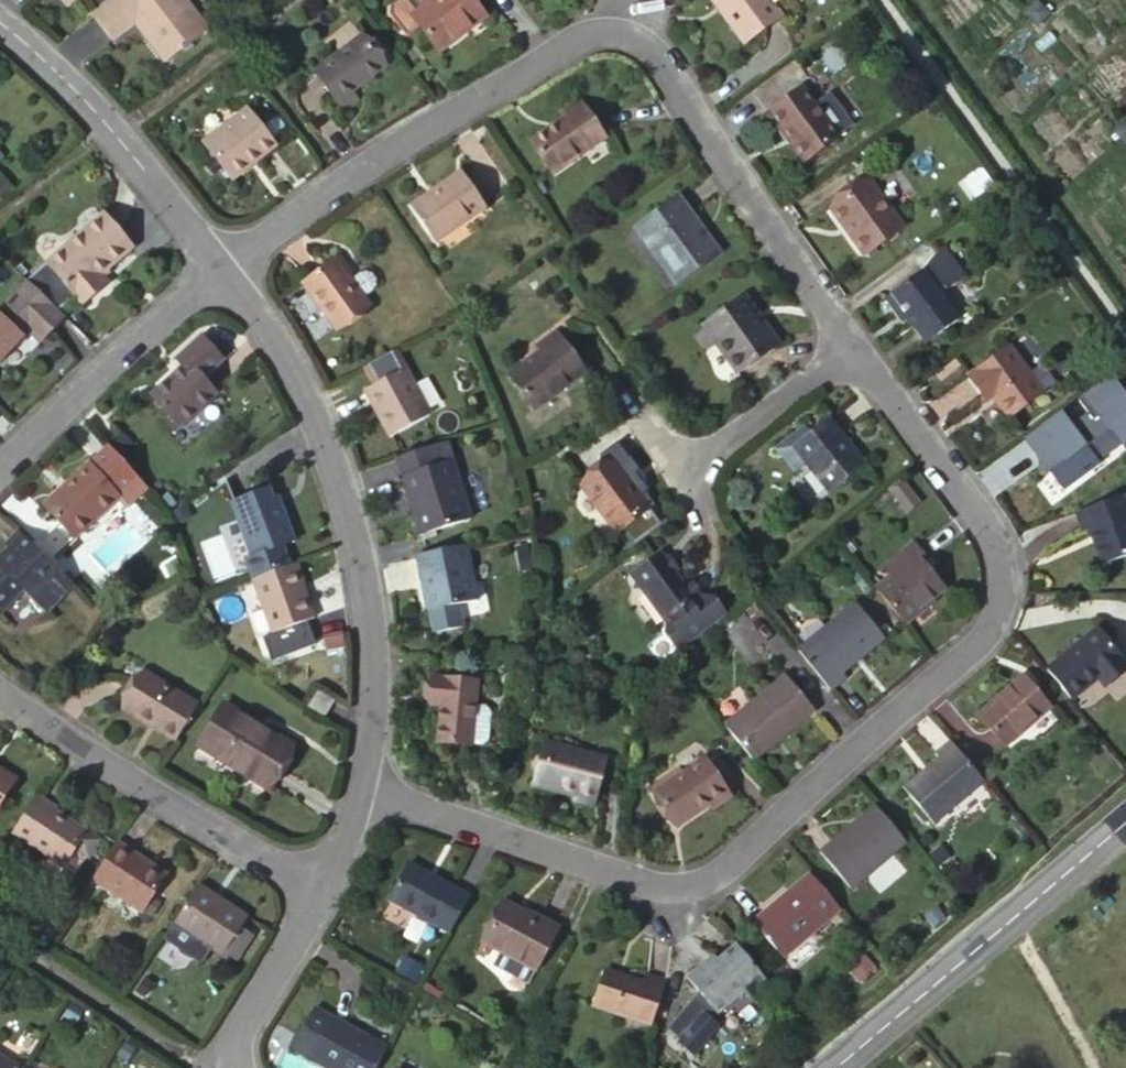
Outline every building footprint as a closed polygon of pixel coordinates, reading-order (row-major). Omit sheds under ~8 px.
[(181,0),(105,0),(90,12),(109,36),(131,20),(162,58),(201,28),(181,0)] [(470,0),(434,0),(426,6),(422,0),(402,0),(392,8),(391,14),(405,34),(415,26),(436,52),(459,34),(483,16),(470,0)] [(721,1),(738,26),(761,58),(797,34),(773,0),(722,0),(721,1)] [(324,97),(332,106),(348,94),(361,83),(380,68),(358,38),(309,77),(324,97)] [(800,88),(770,109),(791,138),(788,143),(801,161),(834,136),(800,88)] [(355,103),(348,94),(332,106),(340,115),(355,103)] [(543,125),(526,137),(549,170),(600,133),(592,122),(575,98),(557,111),(560,118),(553,123),(546,127),(543,125)] [(247,112),(203,144),(233,183),(262,161),(276,151),(247,112)] [(429,188),(408,203),(431,237),(478,203),(454,170),(429,188)] [(867,178),(834,203),(854,232),(849,237),(861,254),(900,225),(867,178)] [(675,198),(627,227),(666,288),(713,259),(694,229),(675,198)] [(94,215),(42,267),(79,306),(102,283),(96,276),(122,251),(123,247),(94,215)] [(916,273),(890,293),(906,318),(924,341),(956,316),(932,285),(936,283),(941,287),(957,273),(933,243),(916,273)] [(335,256),(330,260),(342,276),(347,271),(335,256)] [(348,284),(342,276),(330,260),(298,284),(315,306),(332,327),(362,304),(348,284)] [(357,277),(348,284),(362,304),(372,296),(374,290),(376,283),(371,277),(364,277),(357,277)] [(22,278),(0,301),(0,352),(22,330),(35,343),(62,318),(22,278)] [(890,293),(882,298),(900,322),(906,318),(890,293)] [(735,296),(694,326),(709,347),(729,374),(771,344),(753,321),(735,296)] [(694,326),(683,334),(699,355),(709,347),(694,326)] [(526,360),(501,378),(526,411),(575,376),(545,337),(521,354),(526,360)] [(1007,344),(964,377),(978,395),(987,388),(993,396),(1009,417),(1044,391),(1007,344)] [(213,378),(185,350),(149,385),(178,413),(213,378)] [(399,369),(358,386),(378,435),(420,420),(399,369)] [(978,395),(984,403),(993,396),(987,388),(978,395)] [(1050,419),(1029,434),(1040,447),(1035,452),(1067,492),(1107,462),(1077,423),(1072,424),(1061,411),(1050,419)] [(808,435),(790,448),(802,464),(824,495),(861,468),(841,440),(827,422),(808,435)] [(790,448),(808,435),(804,429),(775,449),(791,472),(802,464),(790,448)] [(118,431),(110,440),(118,448),(126,439),(118,431)] [(108,442),(48,501),(78,531),(120,490),(129,498),(147,480),(108,442)] [(447,464),(443,449),(434,452),(438,466),(447,464)] [(438,466),(434,452),(392,463),(414,542),(463,528),(447,464),(438,466)] [(608,461),(575,486),(610,531),(642,506),(626,484),(608,461)] [(238,547),(246,566),(278,554),(283,552),(275,532),(288,528),(272,489),(268,491),(262,475),(223,491),(230,508),(232,507),(246,543),(244,544),(244,545),(238,547)] [(633,478),(626,484),(642,506),(648,501),(633,478)] [(1076,513),(1081,531),(1087,531),(1098,565),(1125,556),(1125,518),(1118,495),(1104,502),(1076,513)] [(9,524),(0,535),(0,599),(12,586),(36,608),(63,576),(9,524)] [(890,573),(872,589),(894,614),(901,623),(945,585),(933,572),(929,574),(923,566),(930,559),(912,539),(883,564),(890,573)] [(278,554),(246,566),(268,621),(308,606),(295,570),(297,567),(291,549),(283,552),(278,554)] [(467,552),(418,560),(428,618),(479,609),(467,552)] [(651,555),(622,574),(655,622),(653,633),(666,651),(714,620),(701,602),(689,599),(679,583),(673,587),(651,555)] [(794,652),(830,693),(846,681),(842,674),(858,661),(881,640),(852,605),(794,652)] [(327,647),(344,645),(341,624),(325,626),(327,647)] [(1067,643),(1041,665),(1065,695),(1090,674),(1093,677),(1116,658),(1088,625),(1067,643)] [(175,725),(196,692),(143,660),(122,692),(175,725)] [(782,678),(721,727),(736,744),(751,762),(810,713),(782,678)] [(1006,695),(982,716),(1007,747),(1050,710),(1024,679),(1006,695)] [(431,681),(429,700),(442,702),(439,715),(436,747),(468,750),(476,685),(431,681)] [(295,739),(227,695),(199,736),(269,778),(295,739)] [(427,715),(439,715),(442,702),(429,700),(427,715)] [(527,783),(569,794),(590,800),(601,761),(539,743),(527,783)] [(975,777),(952,748),(936,762),(940,767),(908,795),(940,831),(987,790),(975,777)] [(0,758),(0,790),(13,767),(0,758)] [(674,824),(704,803),(722,792),(701,759),(674,776),(671,775),(650,787),(674,824)] [(55,838),(82,855),(100,829),(58,801),(59,798),(40,785),(18,818),(37,831),(40,828),(42,830),(55,838)] [(724,795),(722,792),(704,803),(710,809),(727,797),(724,795)] [(588,808),(590,800),(569,794),(567,803),(588,808)] [(897,834),(872,806),(829,848),(834,853),(823,863),(851,895),(906,844),(897,834)] [(172,863),(120,830),(97,866),(149,898),(172,863)] [(82,855),(55,838),(45,854),(71,871),(82,855)] [(458,919),(468,902),(407,868),(387,901),(448,937),(458,919)] [(251,908),(201,875),(175,914),(189,922),(213,937),(225,945),(227,943),(244,918),(251,908)] [(824,896),(807,878),(749,927),(783,965),(840,915),(824,896)] [(556,929),(504,903),(482,944),(534,971),(556,929)] [(227,943),(239,951),(256,925),(244,918),(227,943)] [(213,937),(189,922),(180,936),(204,951),(213,937)] [(748,1014),(772,994),(750,968),(734,949),(702,979),(698,976),(686,987),(718,1024),(740,1005),(748,1014)] [(500,954),(492,968),(526,986),(534,971),(500,954)] [(657,1006),(664,986),(644,979),(640,988),(616,979),(615,974),(604,970),(591,1004),(650,1027),(657,1006)] [(318,1005),(312,1015),(329,1024),(334,1015),(318,1005)] [(388,1045),(334,1015),(329,1024),(312,1015),(294,1049),(327,1067),(375,1067),(377,1065),(388,1045)] [(21,1066),(0,1053),(0,1067),(20,1067),(21,1066)]
